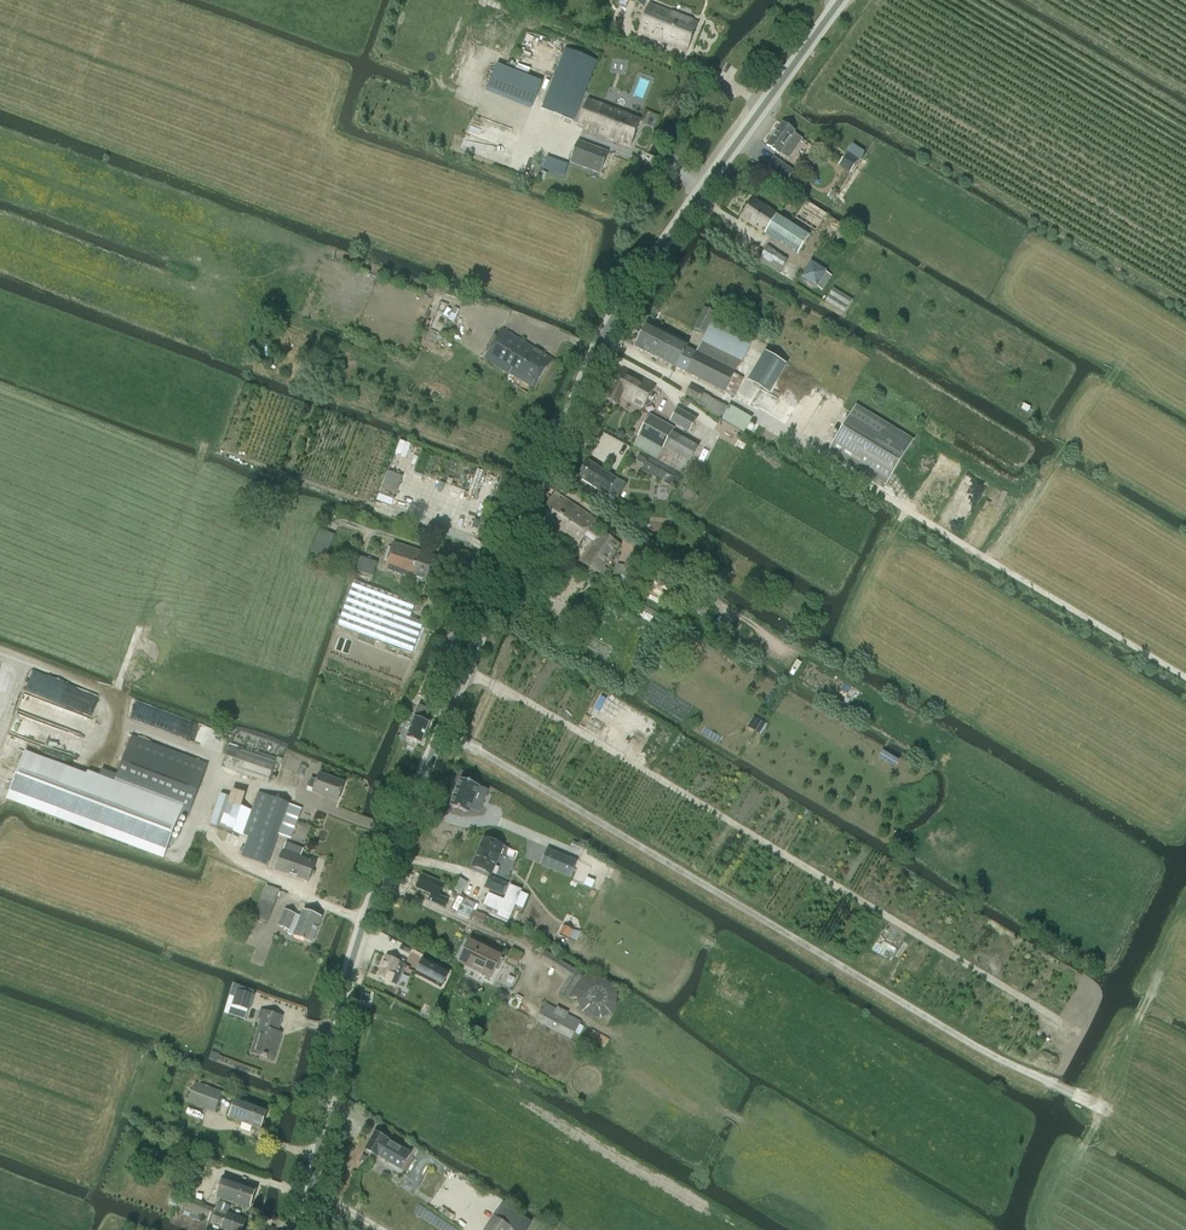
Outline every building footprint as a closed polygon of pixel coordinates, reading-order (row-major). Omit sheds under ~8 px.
[(686,52),(698,23),(650,4),(638,33),(686,52)] [(588,8),(587,8),(586,8),(585,8),(584,8),(584,9),(583,9),(582,9),(582,10),(581,11),(580,12),(580,13),(580,14),(580,15),(581,16),(581,17),(582,18),(583,19),(584,19),(585,20),(586,20),(587,20),(588,19),(589,19),(590,18),(591,17),(591,16),(592,15),(592,14),(592,13),(591,12),(591,11),(590,10),(589,9),(588,9),(588,8)] [(525,44),(522,57),(538,59),(540,50),(535,49),(537,41),(541,42),(542,37),(528,34),(526,44),(525,44)] [(566,48),(542,108),(574,121),(597,61),(566,48)] [(489,63),(480,89),(529,106),(538,80),(489,63)] [(631,147),(641,120),(588,100),(578,127),(631,147)] [(803,140),(794,134),(795,133),(782,123),(767,145),(779,155),(780,154),(789,160),(803,140)] [(601,174),(609,152),(578,141),(570,163),(601,174)] [(859,161),(847,153),(838,166),(850,173),(859,161)] [(544,164),(543,169),(563,176),(567,165),(547,158),(544,164)] [(774,158),(767,168),(787,181),(794,172),(774,158)] [(834,200),(838,195),(833,192),(832,191),(829,197),(834,200)] [(798,255),(810,236),(753,199),(741,218),(798,255)] [(803,207),(796,218),(816,231),(827,214),(806,201),(803,207)] [(779,273),(788,260),(767,247),(759,261),(779,273)] [(811,262),(801,278),(816,288),(826,272),(811,262)] [(824,302),(844,313),(852,299),(832,288),(824,302)] [(654,319),(658,311),(652,308),(648,316),(654,319)] [(704,334),(715,314),(704,309),(693,328),(704,334)] [(688,344),(647,324),(635,347),(676,368),(686,348),(688,344)] [(534,390),(552,360),(502,329),(484,359),(534,390)] [(734,374),(740,361),(702,342),(697,353),(686,348),(676,368),(724,393),(734,374)] [(623,368),(606,399),(617,405),(621,396),(643,408),(656,386),(623,368)] [(769,388),(776,376),(764,369),(757,381),(769,388)] [(734,374),(724,393),(734,397),(743,379),(734,374)] [(699,401),(703,392),(690,386),(686,394),(699,401)] [(757,400),(767,405),(771,396),(761,391),(757,400)] [(886,484),(913,441),(856,406),(829,450),(886,484)] [(689,432),(696,420),(677,409),(670,421),(689,432)] [(650,415),(633,446),(656,459),(663,447),(672,432),(674,429),(650,415)] [(618,431),(616,434),(616,437),(619,439),(622,438),(624,436),(624,432),(621,431),(618,431)] [(593,454),(610,464),(622,441),(605,432),(593,454)] [(672,432),(663,447),(690,462),(698,448),(672,432)] [(404,469),(469,488),(476,465),(411,446),(404,469)] [(642,454),(637,462),(644,466),(642,469),(667,483),(673,472),(649,458),(642,454)] [(588,461),(578,478),(600,491),(600,490),(615,500),(625,484),(616,479),(612,485),(606,481),(610,475),(588,461)] [(396,493),(402,476),(388,471),(382,488),(396,493)] [(394,499),(396,493),(382,488),(380,494),(394,499)] [(555,493),(533,525),(549,536),(553,530),(578,546),(585,536),(594,542),(600,533),(591,527),(596,520),(555,493)] [(486,504),(489,497),(482,495),(480,502),(486,504)] [(335,535),(320,529),(311,551),(325,557),(335,535)] [(600,575),(619,546),(600,533),(594,542),(580,562),(600,575)] [(411,578),(419,551),(393,542),(385,569),(411,578)] [(429,583),(438,557),(419,551),(411,578),(412,578),(429,583)] [(373,576),(378,562),(365,557),(360,572),(373,576)] [(723,569),(720,575),(727,580),(730,574),(723,569)] [(417,602),(358,581),(342,623),(415,649),(425,621),(412,616),(417,602)] [(648,587),(643,597),(659,604),(663,594),(648,587)] [(454,653),(460,640),(453,637),(446,650),(454,653)] [(34,670),(13,735),(76,756),(83,734),(61,726),(67,709),(94,718),(102,693),(34,670)] [(432,699),(439,682),(428,677),(421,694),(432,699)] [(419,707),(407,738),(421,744),(430,723),(425,721),(429,711),(419,707)] [(746,726),(760,734),(767,723),(753,715),(746,726)] [(131,737),(114,782),(88,772),(86,776),(25,753),(8,799),(164,857),(180,814),(188,817),(207,766),(131,737)] [(279,752),(288,751),(288,742),(278,742),(279,752)] [(269,783),(276,763),(229,747),(223,767),(269,783)] [(70,764),(73,757),(57,751),(55,758),(70,764)] [(883,751),(879,758),(885,761),(888,755),(883,751)] [(451,768),(447,776),(454,779),(457,771),(451,768)] [(311,778),(308,787),(314,789),(313,791),(338,800),(344,783),(319,774),(317,780),(311,778)] [(462,780),(451,806),(469,814),(476,797),(485,801),(488,792),(480,788),(480,787),(478,786),(479,785),(471,781),(470,783),(462,780)] [(233,833),(246,794),(233,790),(230,798),(220,794),(210,825),(233,833)] [(295,828),(302,810),(259,793),(243,833),(249,835),(240,857),(268,866),(280,834),(291,839),(296,828),(295,828)] [(510,803),(500,798),(496,808),(506,812),(510,803)] [(484,838),(473,866),(491,874),(499,856),(504,858),(508,849),(503,847),(503,846),(484,838)] [(282,851),(275,870),(309,882),(315,863),(300,857),(303,849),(288,844),(283,851),(282,851)] [(548,850),(542,865),(569,878),(573,870),(576,862),(570,859),(548,850)] [(443,885),(421,875),(415,889),(431,895),(428,902),(444,908),(447,900),(439,896),(443,885)] [(503,895),(507,885),(490,877),(485,887),(503,895)] [(452,889),(461,893),(466,882),(458,878),(452,889)] [(268,922),(281,890),(267,885),(254,917),(268,922)] [(439,895),(447,899),(452,890),(444,886),(439,895)] [(521,893),(510,888),(504,902),(489,896),(484,907),(499,914),(498,917),(508,922),(521,893)] [(486,917),(462,906),(457,915),(469,920),(471,916),(484,922),(486,917)] [(289,930),(295,914),(285,910),(279,926),(289,930)] [(289,930),(288,933),(294,936),(312,943),(322,918),(304,910),(301,917),(295,914),(289,930)] [(470,941),(460,959),(488,973),(485,978),(489,980),(501,957),(470,941)] [(511,948),(507,957),(517,962),(521,953),(511,948)] [(605,979),(600,979),(594,978),(589,980),(587,975),(582,978),(578,982),(583,974),(546,951),(540,960),(569,978),(558,994),(567,1000),(569,997),(577,998),(577,1001),(582,1012),(591,1018),(602,1018),(611,1014),(617,1005),(618,995),(613,985),(605,979)] [(387,956),(378,978),(397,986),(405,964),(387,956)] [(424,958),(416,973),(441,987),(449,972),(424,958)] [(249,1009),(253,995),(238,991),(234,1004),(249,1009)] [(505,1001),(507,997),(506,993),(502,991),(498,992),(496,996),(497,1000),(501,1002),(505,1001)] [(536,1021),(558,1033),(571,1039),(581,1021),(567,1014),(568,1012),(557,1007),(556,1009),(546,1003),(542,1010),(536,1021)] [(262,1020),(252,1051),(273,1058),(281,1034),(276,1033),(281,1017),(262,1011),(259,1019),(262,1020)] [(593,1044),(610,1045),(611,1035),(593,1035),(593,1044)] [(215,1112),(223,1092),(196,1082),(188,1102),(215,1112)] [(261,1129),(268,1110),(236,1098),(229,1117),(261,1129)] [(375,1132),(365,1149),(378,1157),(379,1156),(402,1170),(411,1154),(388,1140),(375,1132)] [(363,1155),(360,1162),(365,1164),(369,1158),(363,1155)] [(250,1209),(257,1188),(223,1177),(216,1197),(250,1209)] [(209,1221),(214,1210),(180,1196),(175,1207),(209,1221)] [(211,1223),(223,1227),(230,1229),(242,1229),(246,1221),(228,1214),(231,1207),(219,1202),(216,1210),(211,1223)] [(512,1227),(494,1216),(485,1229),(510,1229),(512,1227)]
